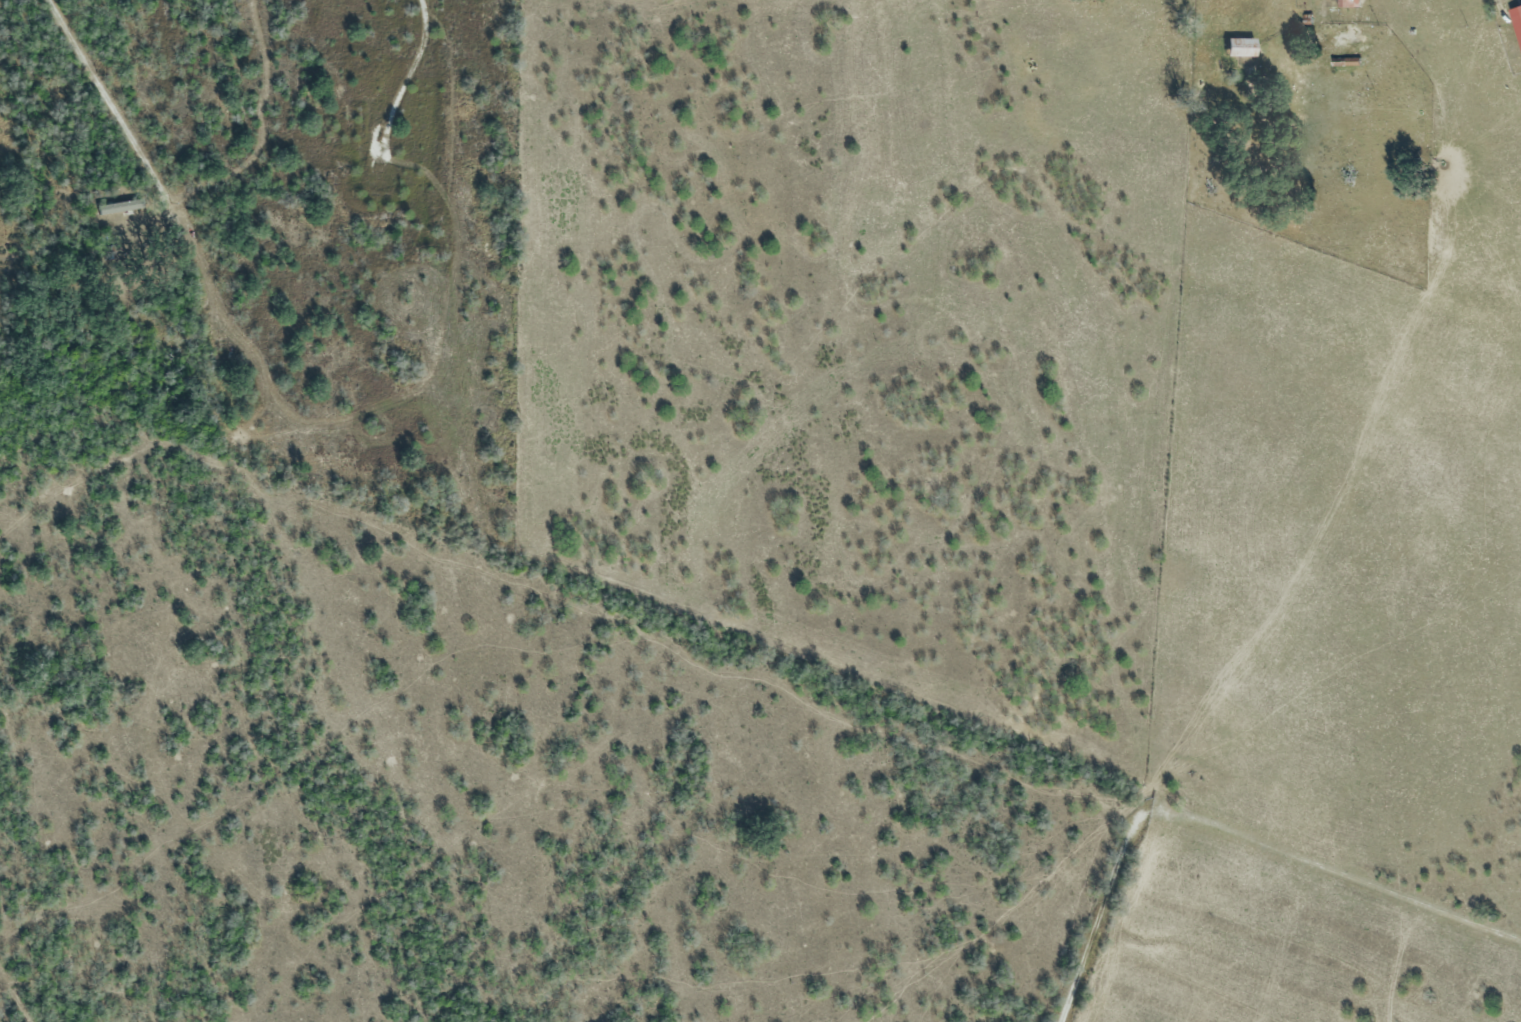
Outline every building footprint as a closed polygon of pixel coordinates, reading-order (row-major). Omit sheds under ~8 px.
[(1510,8),(1520,49),(1520,5),(1510,8)] [(1251,55),(1251,37),(1222,37),(1222,55),(1251,55)]
